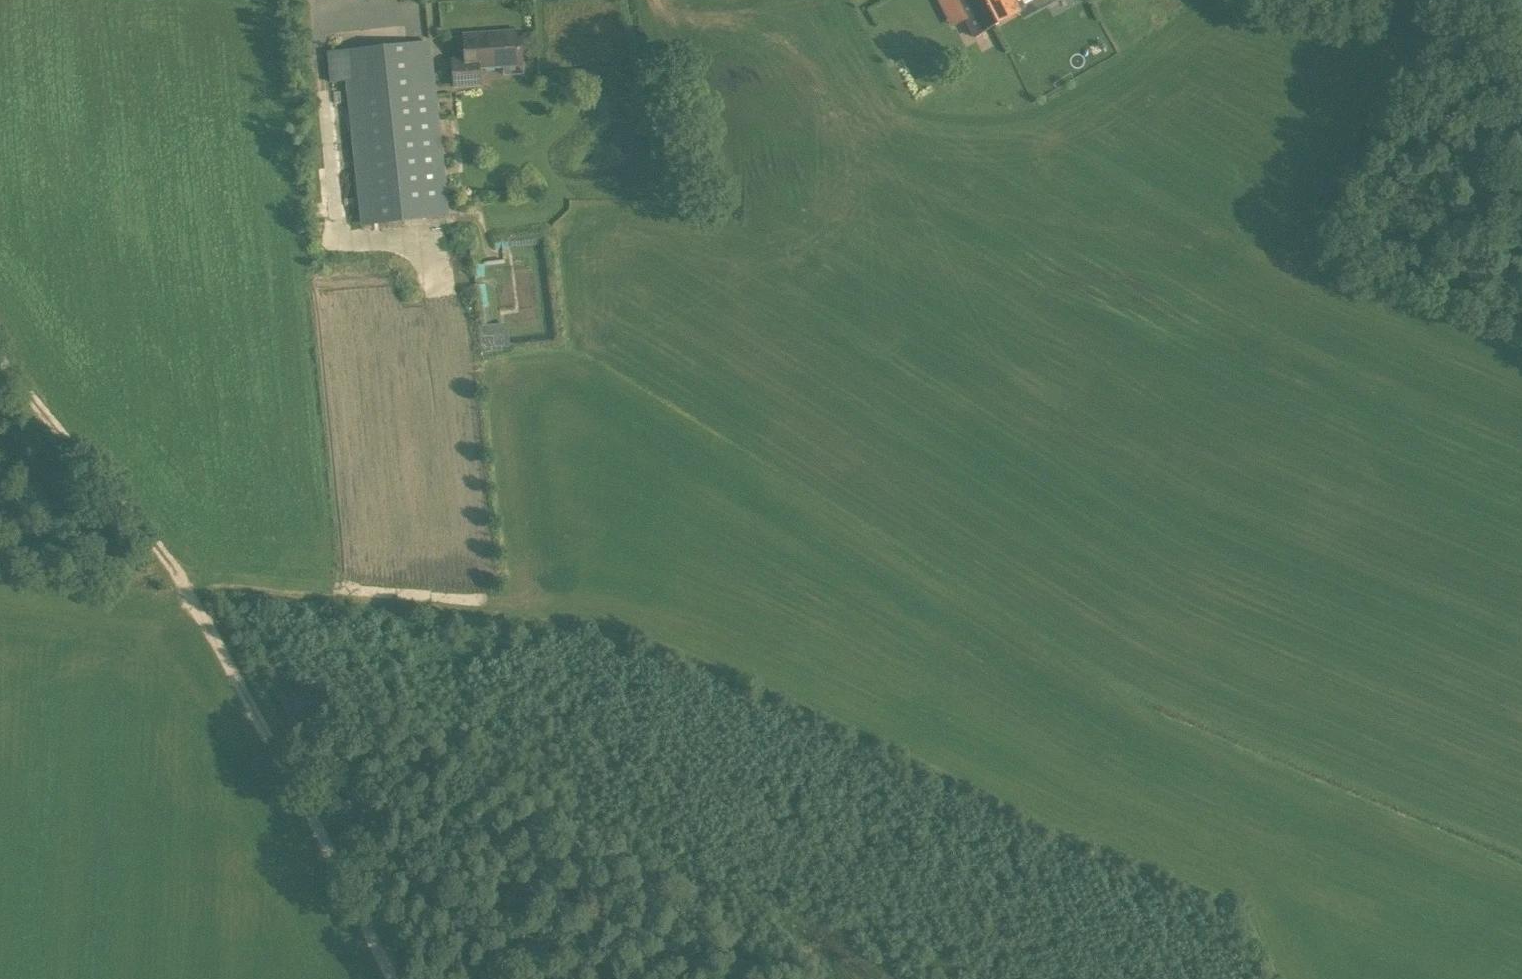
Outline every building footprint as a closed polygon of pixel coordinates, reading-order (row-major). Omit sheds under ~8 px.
[(973,37),(1021,12),(1016,3),(1021,0),(954,0),(973,37)] [(520,31),(508,32),(463,35),(465,62),(453,63),(455,87),(479,85),(478,69),(523,66),(520,31)] [(342,50),(361,227),(449,217),(430,41),(342,50)] [(481,349),(509,347),(508,322),(480,323),(481,349)]
